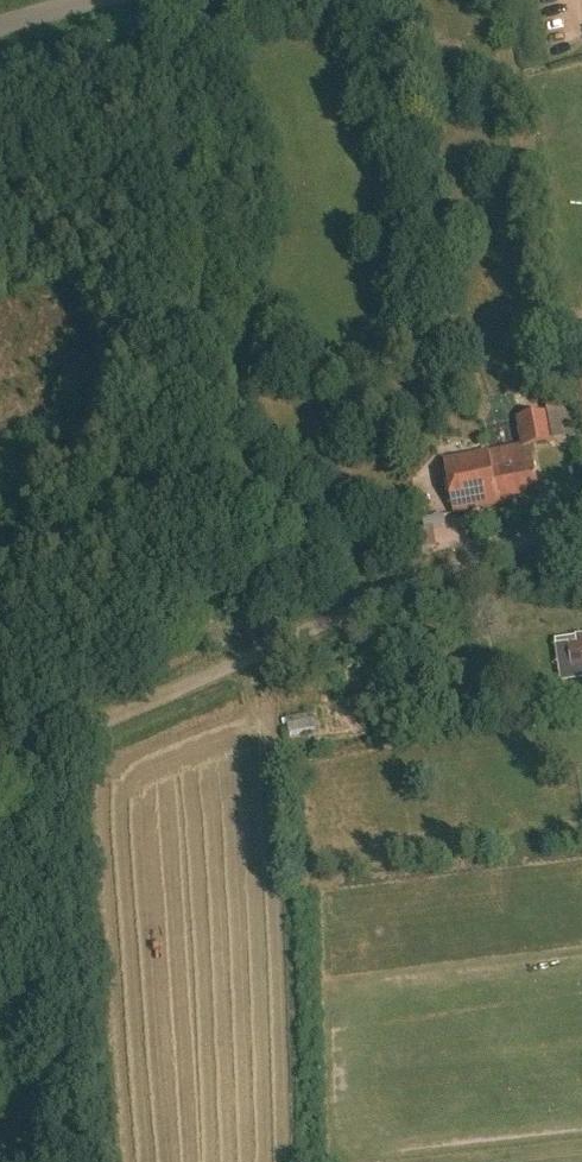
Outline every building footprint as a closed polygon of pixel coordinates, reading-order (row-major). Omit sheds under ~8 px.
[(499,507),(532,501),(530,493),(538,491),(535,471),(534,471),(530,449),(553,445),(547,415),(517,421),(523,451),(489,457),(489,456),(444,464),(455,517),(473,514),(473,509),(482,507),(483,512),(499,509),(499,507)] [(570,666),(581,664),(581,639),(566,642),(570,666)]
